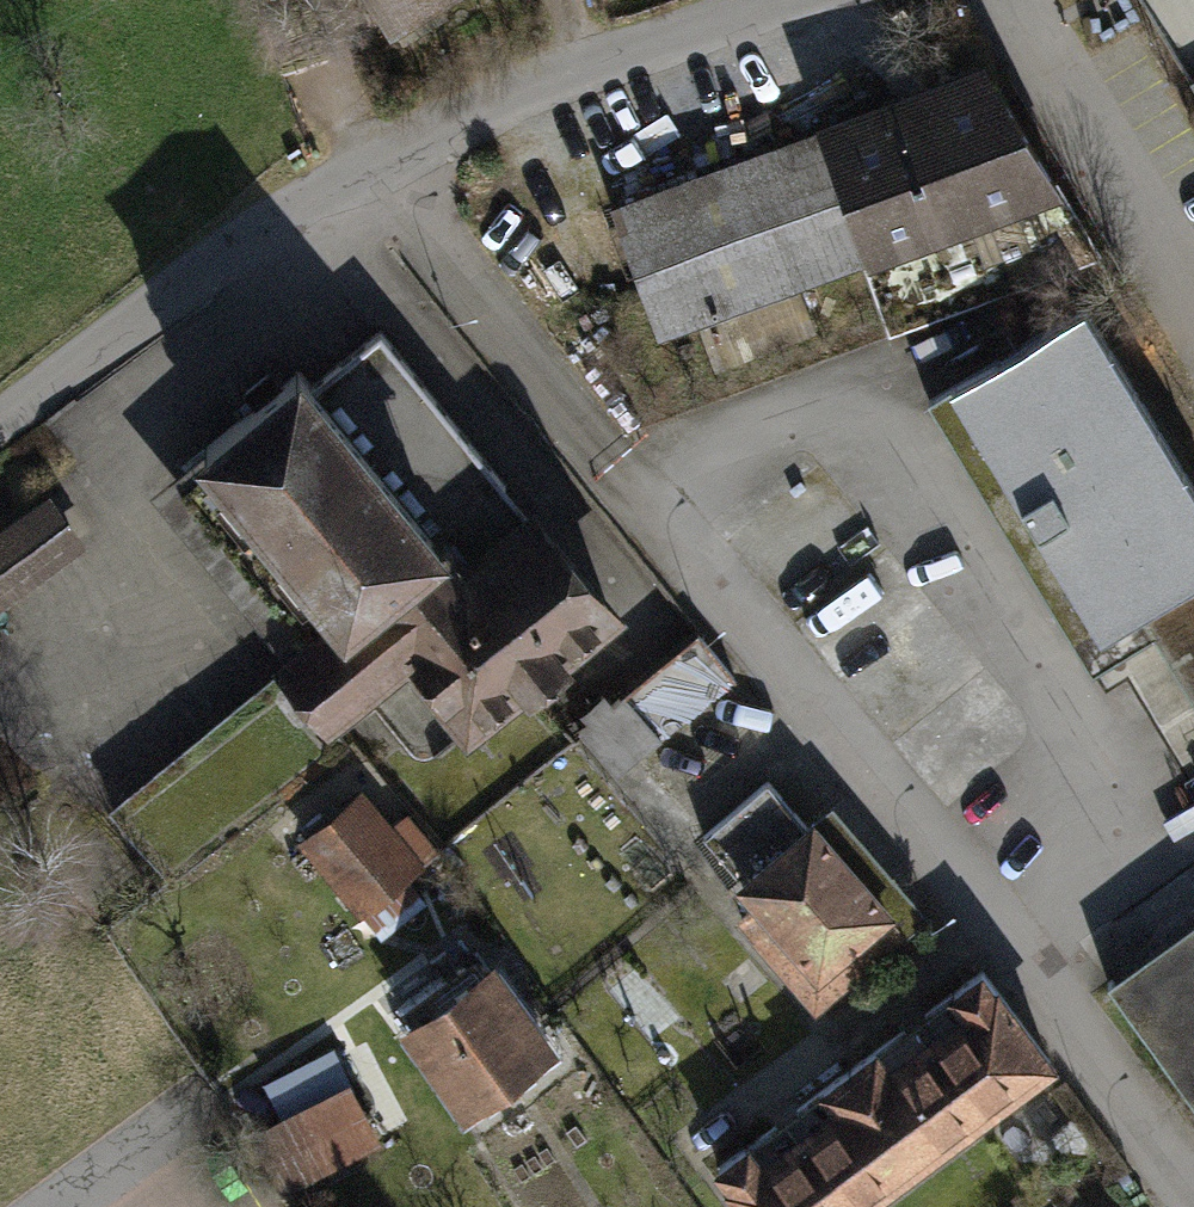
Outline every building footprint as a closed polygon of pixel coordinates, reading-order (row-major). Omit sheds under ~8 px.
[(393,22),(431,0),(379,0),(393,22)] [(1098,253),(990,76),(623,210),(663,323),(872,246),(899,325),(1098,253)] [(1082,305),(951,385),(1102,633),(1159,597),(1193,655),(1193,490),(1082,305)] [(215,464),(192,482),(317,638),(283,664),(288,672),(328,721),(365,691),(409,745),(437,747),(467,723),(469,725),(608,611),(532,518),(464,573),(437,539),(505,485),(380,330),(311,387),(298,371),(202,449),(215,464)] [(49,496),(0,531),(0,609),(86,547),(49,496)] [(734,677),(697,633),(578,730),(615,775),(734,677)] [(328,721),(288,672),(113,815),(169,883),(348,745),(328,721)] [(766,780),(703,835),(759,900),(740,916),(816,1004),(904,929),(812,822),(807,827),(766,780)] [(386,832),(358,798),(309,838),(364,905),(432,849),(405,817),(386,832)] [(1122,1001),(1193,1101),(1193,949),(1122,1001)] [(491,972),(412,1029),(467,1104),(546,1046),(491,972)] [(1049,1061),(982,973),(952,993),(966,1013),(929,1041),(981,1112),(1049,1061)] [(762,1044),(738,1016),(713,1037),(737,1065),(762,1044)] [(981,1112),(929,1041),(890,1069),(876,1050),(850,1070),(917,1159),(981,1112)] [(372,1138),(332,1060),(281,1086),(297,1117),(259,1136),(282,1182),(372,1138)] [(850,1070),(824,1089),(838,1108),(801,1137),(852,1206),(853,1206),(917,1159),(850,1070)] [(801,1137),(763,1165),(748,1146),(719,1167),(748,1206),(852,1206),(801,1137)]
